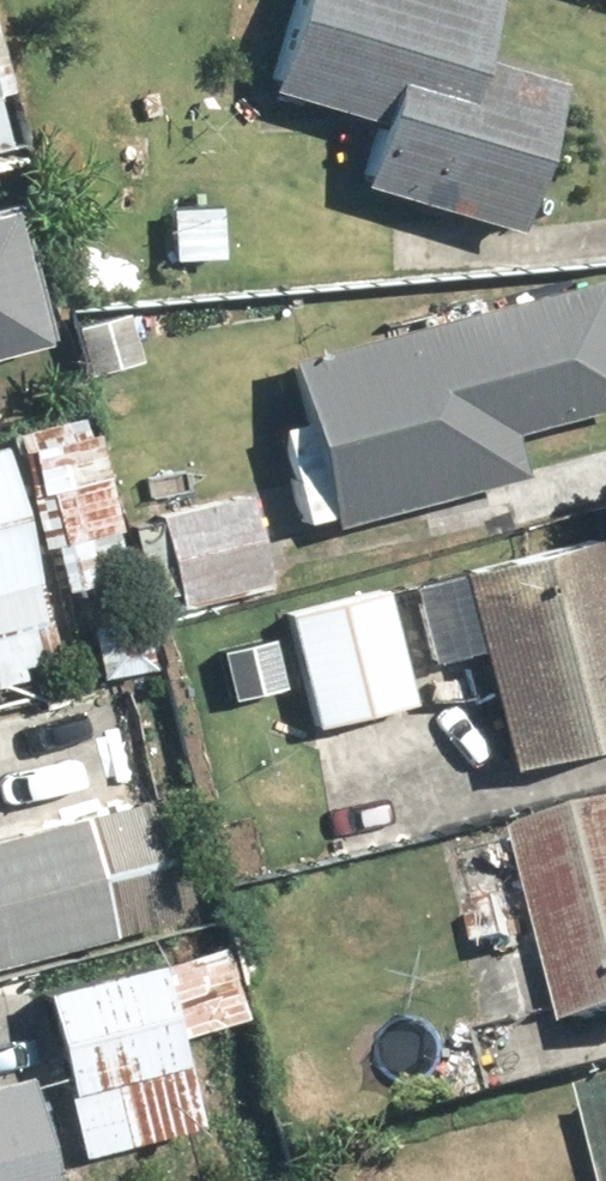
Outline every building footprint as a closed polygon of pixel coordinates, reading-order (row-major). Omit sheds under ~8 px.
[(497,0),(304,0),(278,89),(387,120),(369,183),(523,227),(566,77),(482,52),(497,0)] [(17,96),(0,35),(0,100),(17,96)] [(0,208),(0,353),(39,343),(4,207),(0,208)] [(525,475),(514,433),(605,407),(605,277),(293,364),(338,527),(525,475)] [(137,573),(99,424),(0,449),(0,687),(25,681),(13,634),(76,618),(69,590),(137,573)] [(253,499),(168,517),(185,601),(271,583),(253,499)] [(319,727),(496,685),(516,772),(605,751),(605,540),(293,614),(319,727)] [(151,795),(0,837),(0,968),(184,917),(151,795)] [(528,829),(578,1023),(605,1015),(605,809),(528,829)] [(183,1034),(248,1019),(233,950),(47,992),(85,1157),(205,1130),(183,1034)] [(28,1072),(0,1080),(0,1180),(59,1180),(28,1072)]
